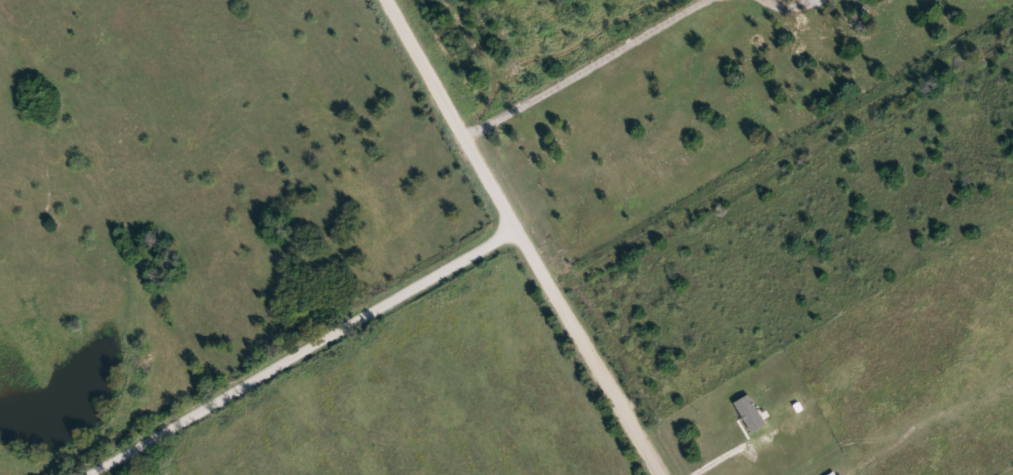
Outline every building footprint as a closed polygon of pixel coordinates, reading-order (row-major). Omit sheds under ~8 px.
[(740,403),(756,434),(773,426),(756,395),(740,403)]
